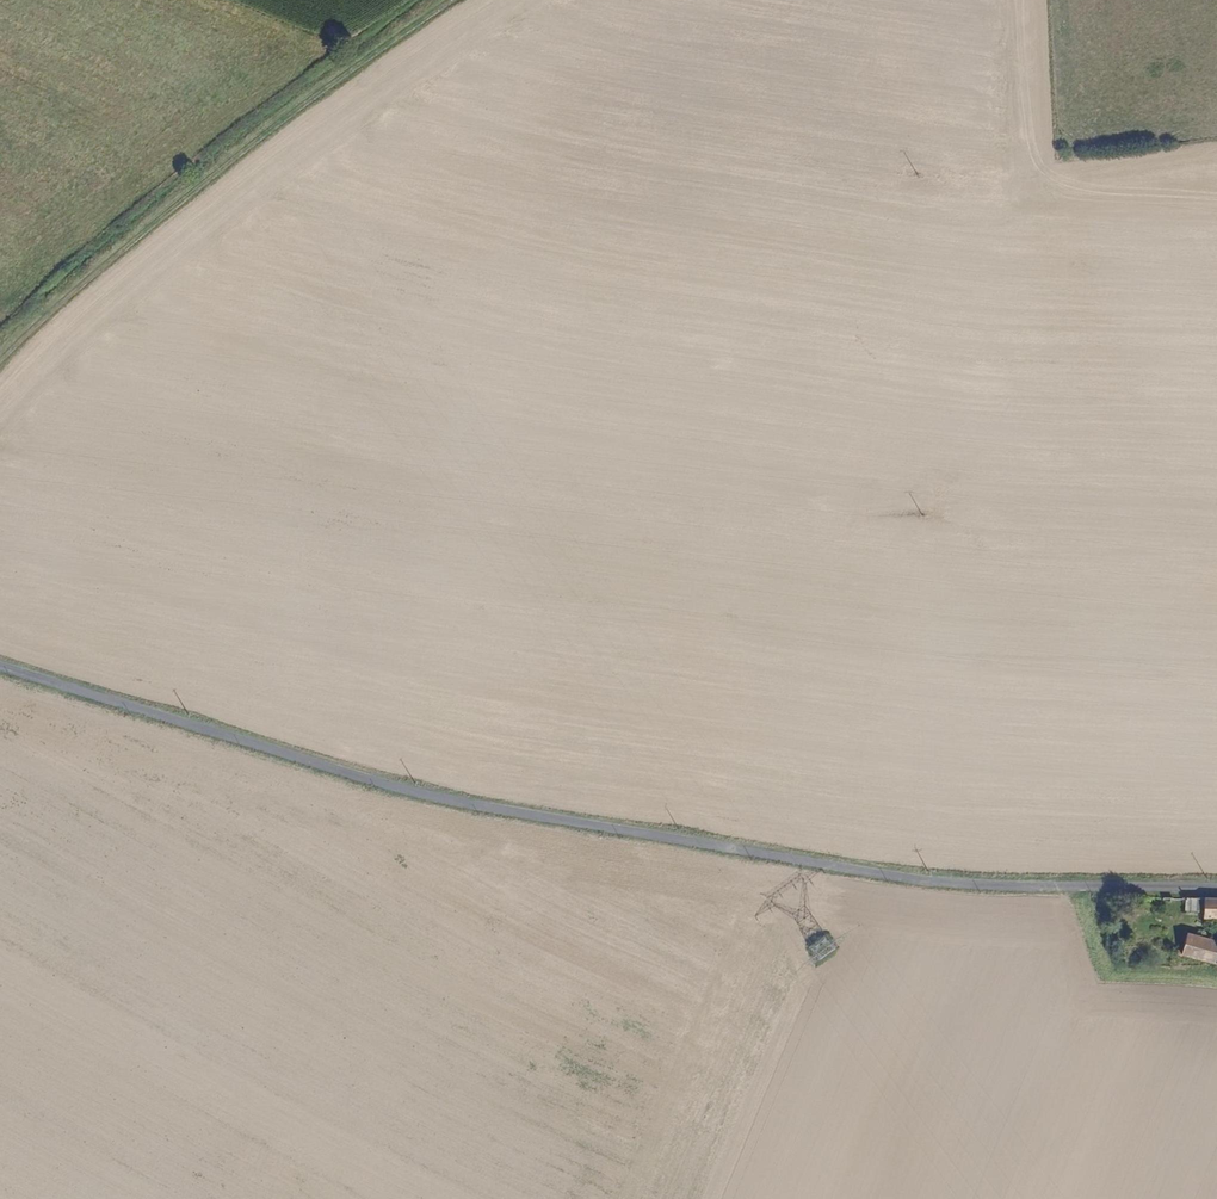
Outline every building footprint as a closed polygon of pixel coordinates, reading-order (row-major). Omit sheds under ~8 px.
[(1185,894),(1186,905),(1207,904),(1209,915),(1216,915),(1216,895),(1185,894)] [(1190,930),(1187,946),(1185,952),(1216,959),(1216,936),(1190,930)]
